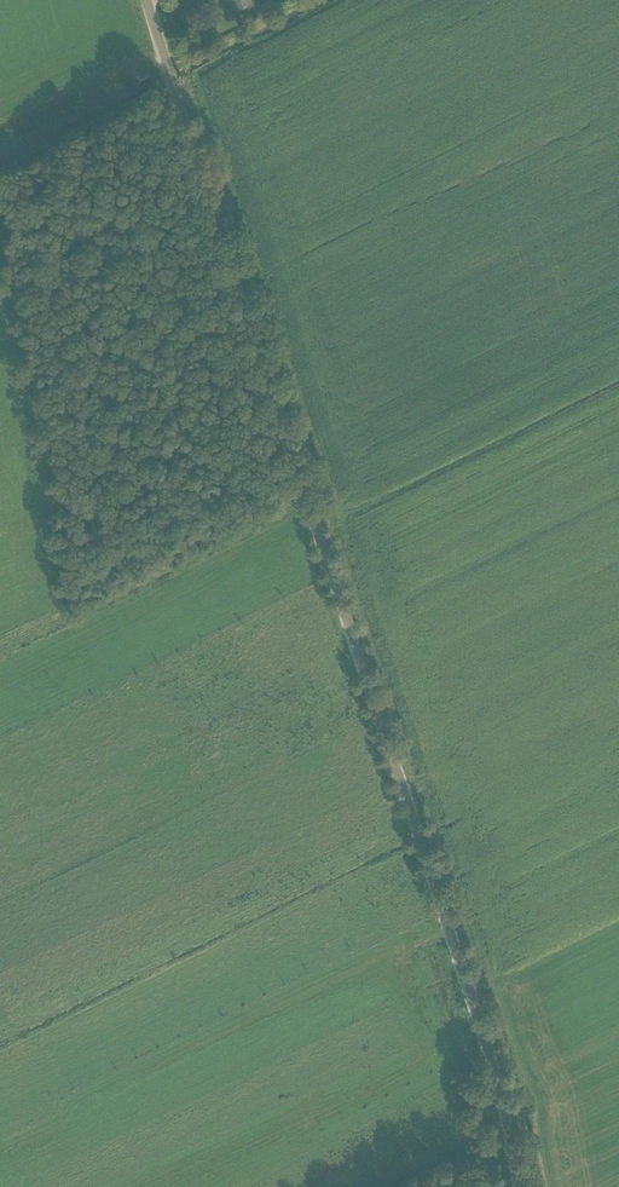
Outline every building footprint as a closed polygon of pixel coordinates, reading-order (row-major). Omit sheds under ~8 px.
[(234,9),(252,3),(252,2),(260,0),(232,0),(234,9)]
